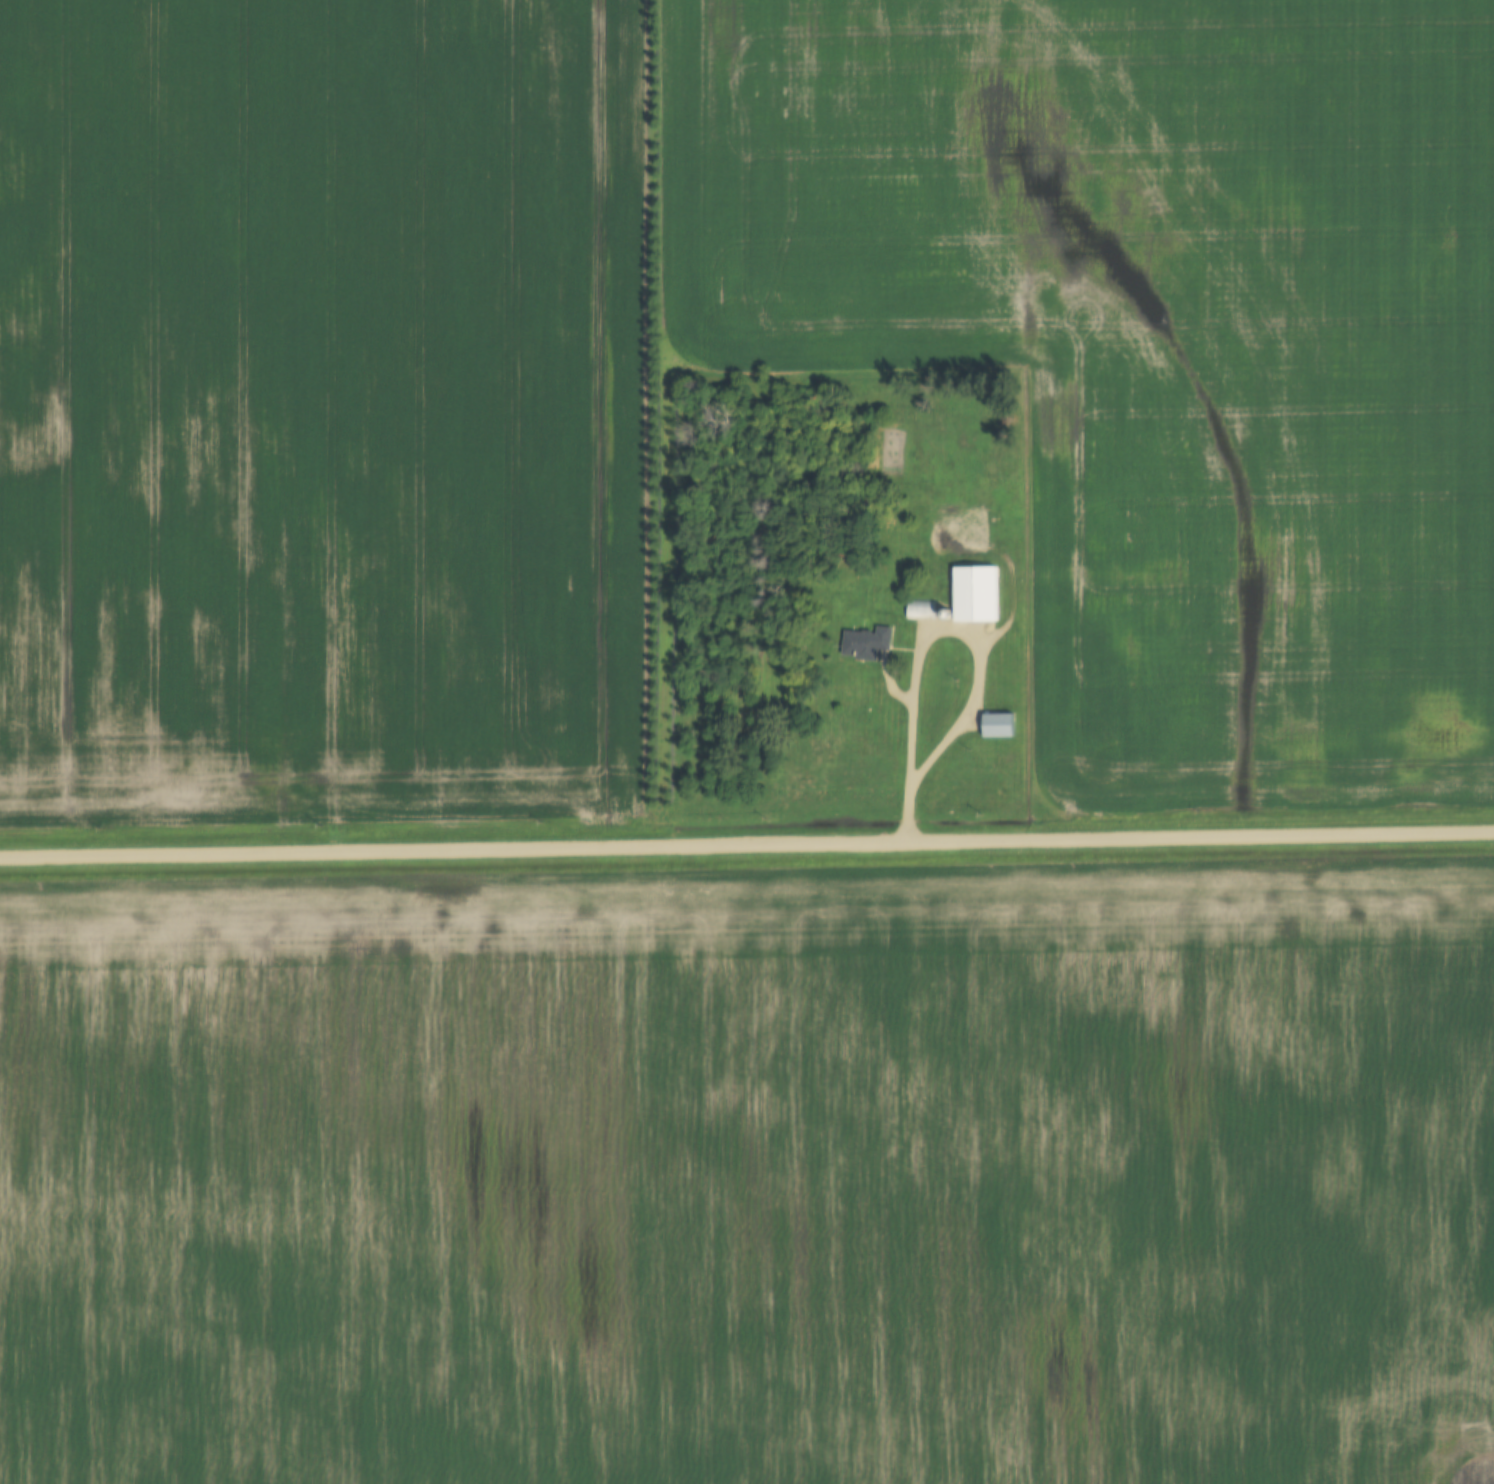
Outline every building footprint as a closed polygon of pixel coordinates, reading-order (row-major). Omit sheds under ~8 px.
[(1002,569),(958,569),(958,624),(1002,624),(1002,569)] [(894,652),(895,632),(846,629),(845,660),(883,662),(884,652),(894,652)] [(989,715),(989,739),(1020,739),(1020,715),(989,715)]
